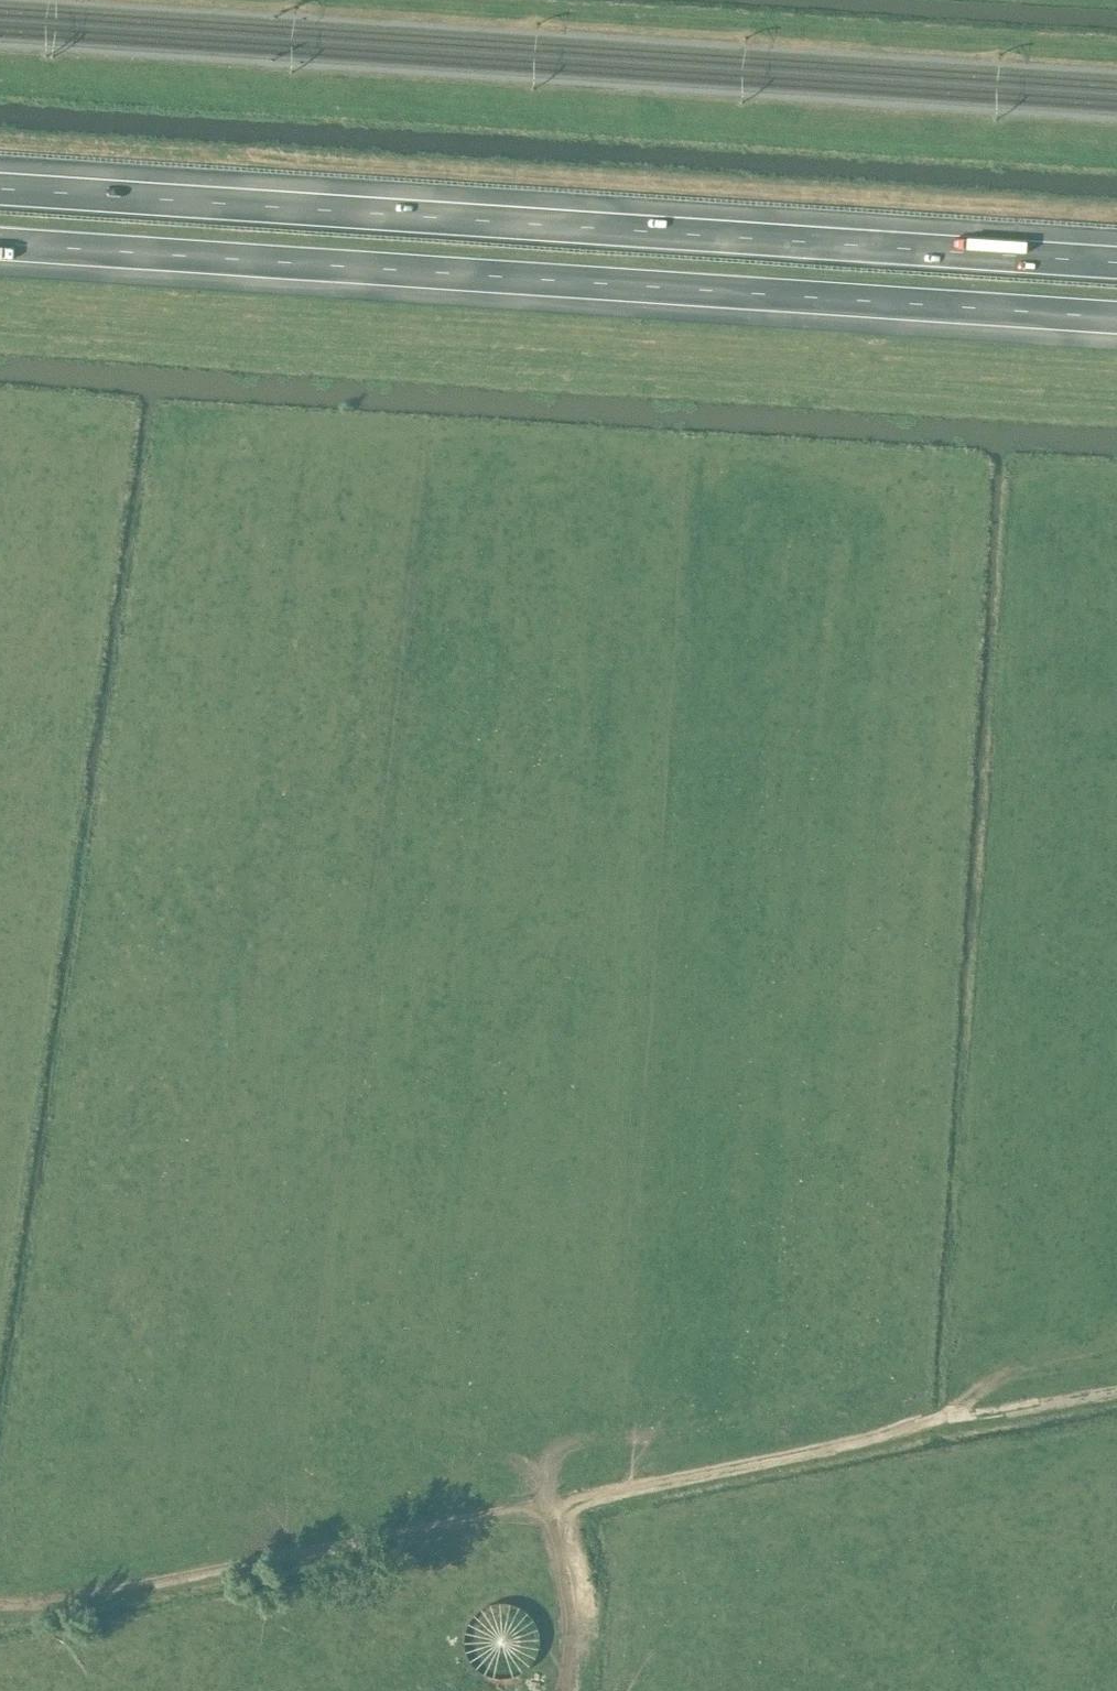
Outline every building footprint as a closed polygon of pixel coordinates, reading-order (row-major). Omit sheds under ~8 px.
[(504,1678),(516,1675),(526,1669),(534,1659),(538,1648),(539,1636),(536,1625),(530,1615),(521,1607),(510,1603),(498,1602),(486,1605),(476,1611),(469,1620),(464,1631),(463,1643),(466,1654),(472,1665),(481,1672),(492,1677),(504,1678)]
